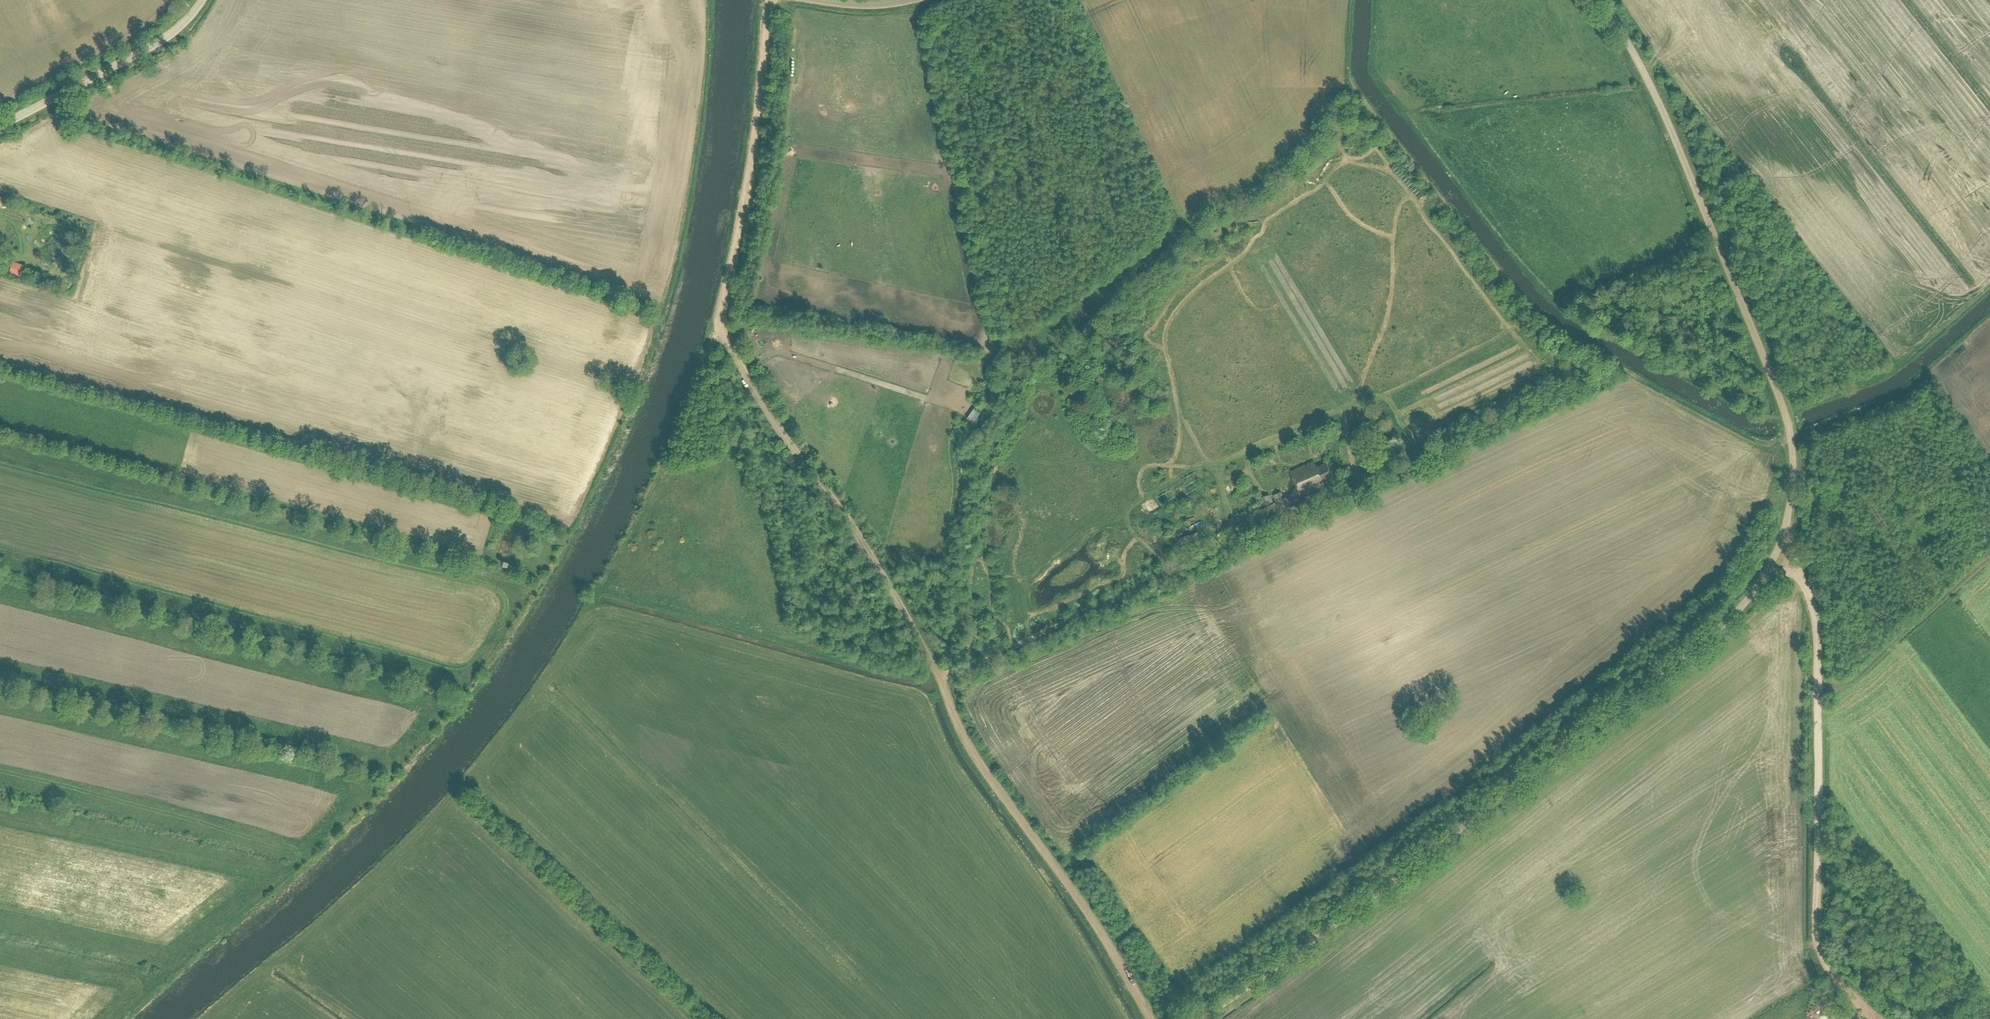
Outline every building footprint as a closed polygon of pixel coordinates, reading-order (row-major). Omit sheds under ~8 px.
[(15,262),(11,272),(21,276),(24,265),(15,262)] [(1314,461),(1290,472),(1301,495),(1318,487),(1317,485),(1333,477),(1327,462),(1316,467),(1314,461)] [(1182,538),(1184,543),(1198,538),(1196,533),(1182,538)]
